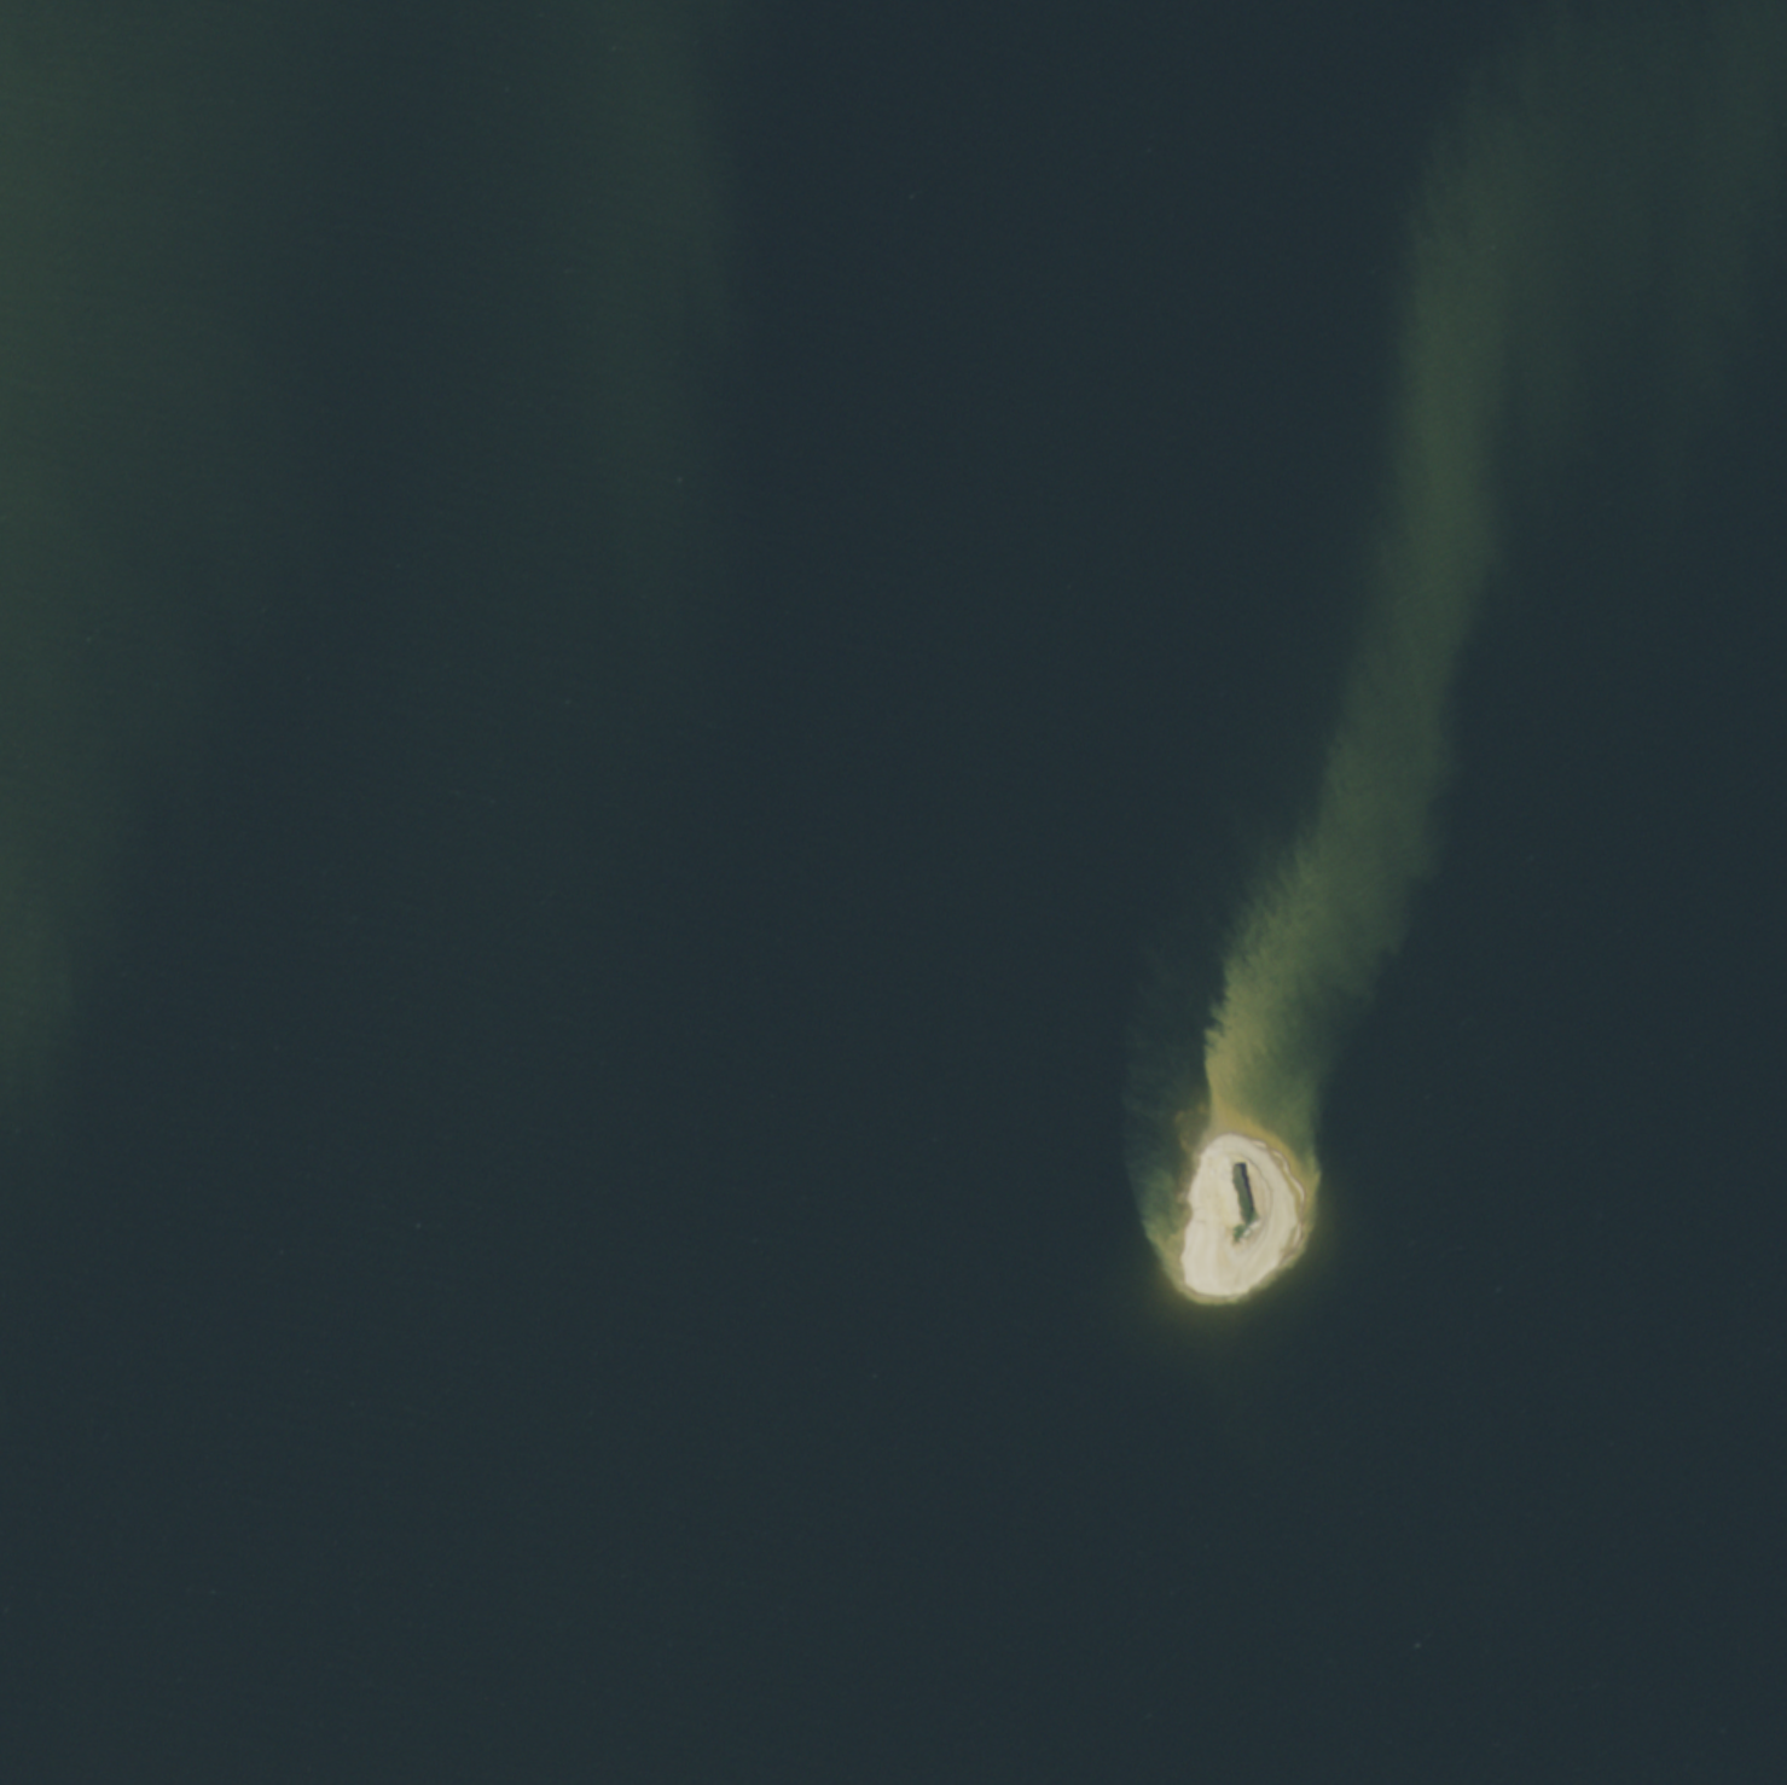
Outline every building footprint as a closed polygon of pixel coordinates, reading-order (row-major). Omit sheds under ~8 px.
[(766,1350),(772,1335),(762,1331),(755,1345),(766,1350)]
